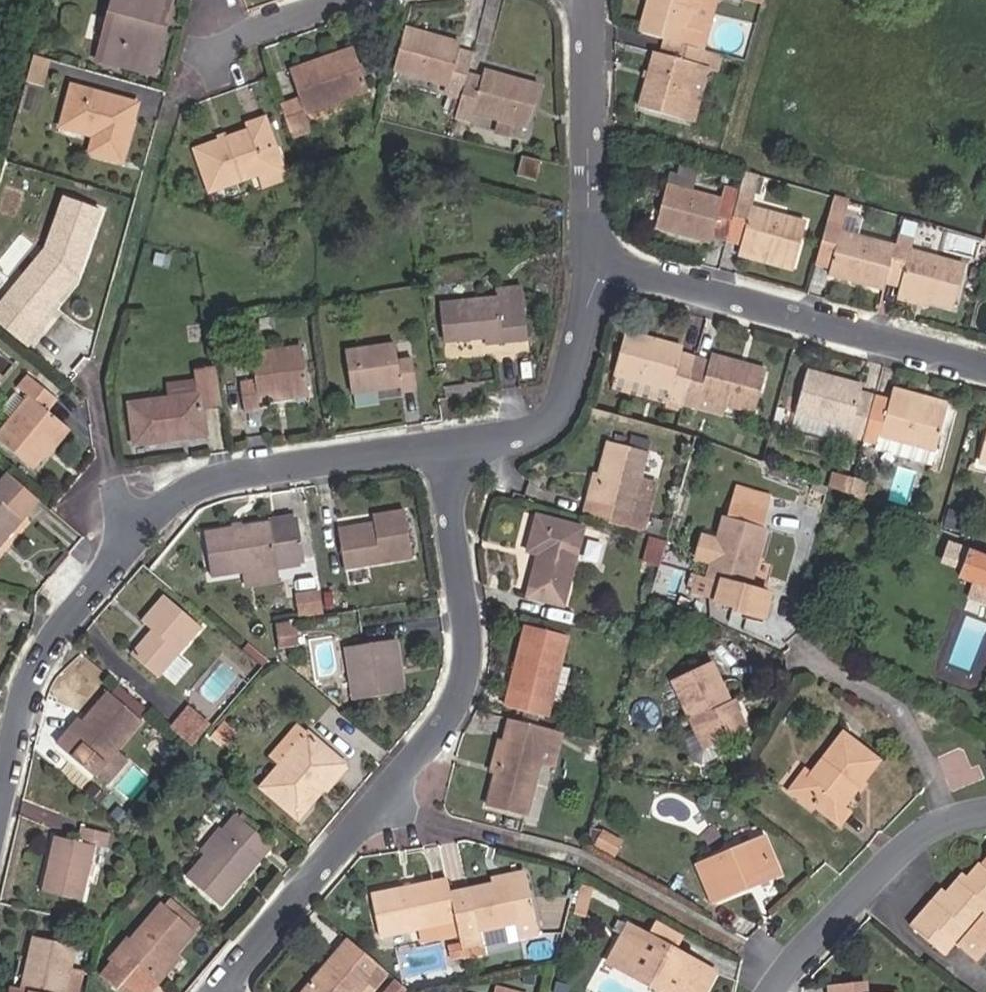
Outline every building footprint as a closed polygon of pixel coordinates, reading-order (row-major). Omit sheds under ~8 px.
[(101,44),(124,50),(120,66),(149,74),(153,57),(145,55),(156,16),(165,18),(169,0),(112,0),(101,44)] [(640,33),(666,40),(680,44),(693,0),(649,0),(640,33)] [(700,49),(714,0),(693,0),(680,44),(700,49)] [(153,57),(165,18),(156,16),(145,55),(153,57)] [(448,87),(446,95),(460,99),(466,77),(471,55),(457,51),(458,44),(403,30),(403,33),(392,71),(448,87)] [(653,53),(639,107),(680,119),(695,64),(703,66),(706,51),(700,49),(680,44),(666,40),(661,56),(653,53)] [(120,66),(124,50),(101,44),(97,60),(120,66)] [(708,67),(716,70),(721,55),(706,51),(703,66),(695,64),(680,119),(693,123),(708,67)] [(355,59),(353,53),(327,61),(330,67),(355,59)] [(42,87),(49,60),(32,56),(25,82),(42,87)] [(298,101),(280,107),(289,132),(306,126),(302,113),(366,91),(355,59),(330,67),(327,61),(290,73),(298,101)] [(466,77),(460,99),(456,117),(470,120),(472,112),(498,118),(516,123),(527,126),(538,88),(482,73),(480,81),(466,77)] [(135,105),(71,88),(62,123),(95,132),(93,138),(89,154),(120,161),(135,105)] [(512,136),(516,123),(498,118),(494,131),(512,136)] [(273,168),(267,153),(274,150),(263,122),(244,128),(246,134),(194,152),(209,192),(256,174),(273,168)] [(62,123),(60,129),(93,138),(95,132),(62,123)] [(306,126),(289,132),(292,141),(309,135),(306,126)] [(261,188),(285,180),(274,150),(267,153),(273,168),(256,174),(261,188)] [(521,156),(516,176),(535,180),(540,161),(521,156)] [(753,197),(758,178),(743,174),(738,193),(738,194),(753,197)] [(707,243),(709,235),(725,239),(738,194),(738,193),(723,189),(719,201),(665,187),(654,229),(707,243)] [(753,197),(738,194),(725,239),(740,243),(738,250),(793,264),(804,224),(750,209),(753,197)] [(63,197),(45,249),(4,296),(41,327),(50,316),(46,312),(77,275),(100,209),(63,197)] [(846,202),(832,198),(826,220),(841,224),(846,202)] [(828,267),(827,274),(882,289),(883,282),(893,246),(839,232),(841,224),(826,220),(814,263),(828,267)] [(909,252),(911,244),(895,240),(893,246),(883,282),(900,286),(898,293),(952,307),(963,266),(925,256),(909,252)] [(929,245),(912,241),(911,244),(909,252),(925,256),(929,245)] [(792,269),(793,264),(738,250),(737,256),(792,269)] [(498,308),(459,312),(458,302),(440,304),(444,342),(485,338),(485,343),(528,339),(522,287),(496,290),(497,298),(498,308)] [(458,302),(459,312),(498,308),(497,298),(458,302)] [(664,405),(681,409),(683,404),(695,358),(679,354),(680,348),(627,334),(617,374),(669,387),(666,400),(664,405)] [(397,362),(394,345),(345,352),(352,394),(401,387),(402,392),(416,389),(412,360),(397,362)] [(259,403),(259,398),(307,391),(301,347),(251,354),(255,382),(240,384),(245,411),(260,409),(259,403)] [(710,355),(709,361),(695,358),(683,404),(696,407),(699,397),(723,403),(754,411),(765,370),(710,355)] [(195,373),(198,396),(130,405),(135,445),(179,439),(178,435),(204,431),(201,410),(221,407),(216,370),(195,373)] [(859,393),(861,387),(807,372),(796,413),(809,416),(806,429),(846,439),(847,436),(862,440),(874,396),(859,393)] [(617,374),(613,387),(666,400),(669,387),(617,374)] [(28,375),(19,387),(26,393),(36,381),(28,375)] [(30,465),(41,451),(63,424),(45,409),(55,397),(36,381),(26,393),(33,399),(0,438),(0,441),(30,465)] [(498,381),(437,389),(438,400),(499,391),(498,381)] [(946,409),(947,404),(893,390),(891,395),(946,409)] [(259,403),(308,396),(307,391),(259,398),(259,403)] [(890,400),(874,396),(862,440),(879,445),(878,449),(932,463),(936,450),(946,409),(891,395),(890,400)] [(696,407),(721,413),(723,403),(699,397),(696,407)] [(796,413),(793,426),(806,429),(809,416),(796,413)] [(46,456),(68,428),(63,424),(41,451),(46,456)] [(179,439),(205,436),(204,431),(178,435),(179,439)] [(647,452),(609,442),(600,478),(593,502),(589,518),(626,528),(631,512),(639,480),(647,452)] [(832,474),(827,486),(843,492),(847,479),(832,474)] [(35,504),(3,476),(0,479),(0,544),(35,504)] [(591,476),(581,516),(589,518),(593,502),(600,478),(591,476)] [(631,512),(626,528),(641,532),(645,517),(643,516),(651,483),(639,480),(631,512)] [(853,480),(847,494),(861,499),(867,485),(853,480)] [(764,511),(733,502),(729,518),(760,527),(764,511)] [(404,511),(372,516),(374,523),(375,532),(339,537),(345,568),(411,558),(404,511)] [(528,596),(562,604),(582,528),(536,516),(527,550),(538,553),(528,596)] [(749,587),(765,528),(760,527),(729,518),(724,516),(717,541),(702,537),(697,556),(712,561),(708,577),(722,580),(715,602),(731,607),(731,611),(762,620),(768,593),(749,587)] [(205,534),(212,577),(243,572),(278,566),(299,563),(293,520),(205,534)] [(374,523),(338,530),(339,537),(375,532),(374,523)] [(940,561),(955,568),(965,545),(949,539),(940,561)] [(640,564),(658,569),(663,548),(646,544),(640,564)] [(970,552),(961,577),(976,583),(985,586),(985,558),(970,552)] [(244,580),(279,574),(278,566),(243,572),(244,580)] [(976,583),(968,605),(985,612),(985,586),(976,583)] [(321,615),(317,592),(301,594),(305,617),(321,615)] [(301,594),(293,595),(296,619),(305,617),(301,594)] [(159,677),(200,626),(164,595),(142,622),(152,630),(132,655),(159,677)] [(297,650),(292,621),(276,624),(281,654),(297,650)] [(505,706),(547,717),(567,636),(525,626),(505,706)] [(403,692),(395,640),(346,648),(354,699),(403,692)] [(178,684),(194,665),(180,654),(164,673),(178,684)] [(742,730),(711,665),(673,683),(696,729),(704,747),(723,739),(742,730)] [(140,721),(149,711),(119,685),(110,695),(140,721)] [(56,746),(93,777),(113,753),(140,721),(110,695),(108,693),(83,724),(72,738),(67,733),(56,746)] [(194,749),(211,727),(190,710),(173,731),(194,749)] [(547,732),(548,729),(510,718),(504,742),(496,772),(487,806),(526,816),(539,765),(547,732)] [(83,724),(78,720),(67,733),(72,738),(83,724)] [(217,750),(230,734),(219,724),(206,740),(217,750)] [(296,724),(265,759),(277,770),(308,734),(296,724)] [(729,752),(723,739),(704,747),(696,729),(687,734),(684,740),(695,763),(702,765),(729,752)] [(552,769),(560,735),(547,732),(539,765),(552,769)] [(815,800),(813,804),(835,822),(846,808),(843,806),(878,759),(843,733),(811,776),(801,790),(815,800)] [(344,765),(308,734),(277,770),(261,788),(297,820),(309,806),(303,801),(318,783),(323,788),(344,765)] [(497,740),(490,771),(496,772),(504,742),(497,740)] [(175,742),(166,752),(178,761),(186,751),(175,742)] [(631,763),(625,750),(615,755),(621,767),(631,763)] [(104,786),(124,762),(113,753),(93,777),(104,786)] [(327,792),(348,768),(344,765),(323,788),(327,792)] [(790,792),(810,807),(813,804),(815,800),(801,790),(811,776),(805,771),(790,792)] [(309,806),(323,788),(318,783),(303,801),(309,806)] [(842,826),(852,813),(846,808),(835,822),(842,826)] [(270,845),(238,817),(224,834),(206,855),(188,878),(220,906),(270,845)] [(43,892),(81,901),(91,861),(101,864),(108,836),(78,829),(75,842),(56,838),(43,892)] [(219,829),(201,851),(206,855),(224,834),(219,829)] [(592,848),(611,859),(620,844),(600,833),(592,848)] [(746,888),(743,881),(777,867),(764,837),(697,865),(712,901),(746,888)] [(956,880),(945,893),(936,904),(933,901),(911,926),(932,944),(942,932),(953,942),(958,946),(981,919),(985,914),(985,868),(985,869),(980,865),(979,864),(968,877),(961,884),(956,880)] [(746,888),(779,875),(777,867),(743,881),(746,888)] [(968,877),(963,872),(956,880),(961,884),(968,877)] [(535,918),(526,877),(449,893),(455,921),(458,936),(460,944),(463,960),(485,955),(481,931),(512,924),(516,942),(539,937),(535,918)] [(455,921),(449,893),(445,879),(371,895),(381,936),(415,929),(455,921)] [(570,916),(583,920),(590,890),(578,887),(570,916)] [(945,893),(942,890),(933,901),(936,904),(945,893)] [(195,926),(165,900),(161,904),(192,930),(195,926)] [(192,930),(161,904),(108,966),(129,984),(142,969),(154,980),(174,956),(194,932),(192,930)] [(985,948),(985,923),(981,919),(958,946),(975,961),(985,948)] [(415,929),(419,944),(458,936),(455,921),(415,929)] [(628,924),(622,935),(631,941),(621,962),(654,980),(650,987),(660,991),(703,991),(715,971),(674,949),(647,934),(628,924)] [(653,924),(647,934),(674,949),(680,939),(653,924)] [(932,944),(943,953),(953,942),(942,932),(932,944)] [(622,935),(607,963),(650,987),(654,980),(621,962),(631,941),(622,935)] [(76,947),(33,936),(20,990),(10,988),(9,991),(65,991),(70,972),(76,947)] [(386,972),(347,939),(336,953),(303,991),(359,991),(369,981),(375,986),(386,972)] [(445,947),(449,963),(463,960),(460,944),(445,947)] [(158,984),(178,959),(174,956),(154,980),(158,984)] [(129,984),(108,966),(95,982),(106,991),(138,991),(129,984)] [(80,974),(70,972),(65,991),(75,991),(80,974)] [(407,989),(398,981),(389,991),(406,991),(407,989)]
